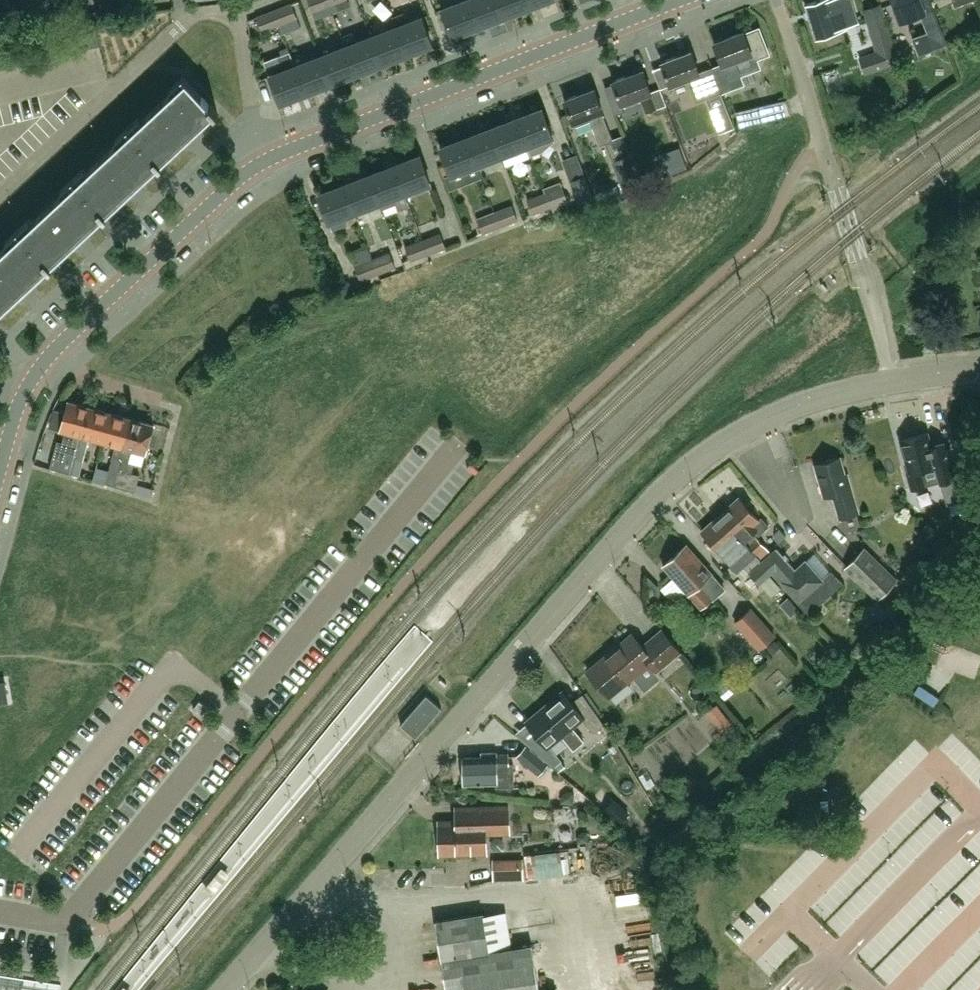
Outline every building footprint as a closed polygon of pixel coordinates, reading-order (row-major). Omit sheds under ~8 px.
[(313,11),(330,5),(329,0),(308,0),(313,11)] [(468,0),(466,0),(442,9),(452,35),(478,26),(468,0)] [(478,26),(503,16),(497,0),(468,0),(478,26)] [(526,0),(497,0),(503,16),(528,6),(526,0)] [(807,3),(817,37),(836,31),(847,28),(846,25),(857,22),(850,0),(819,0),(807,3)] [(901,20),(922,12),(935,47),(946,43),(941,28),(930,0),(893,0),(901,20)] [(275,10),(280,24),(298,17),(292,3),(275,10)] [(866,12),(878,55),(862,60),(866,74),(896,65),(880,8),(866,12)] [(263,31),(280,24),(275,10),(257,17),(263,31)] [(396,27),(407,53),(432,43),(422,17),(408,22),(404,12),(393,16),(397,27),(396,27)] [(371,37),(382,63),(407,53),(396,27),(371,37)] [(722,64),(713,67),(723,93),(745,84),(741,73),(758,66),(755,59),(769,54),(759,28),(745,33),(744,31),(714,43),(722,64)] [(63,32),(68,53),(79,50),(74,30),(63,32)] [(346,46),(356,73),(382,63),(371,37),(358,42),(354,32),(343,36),(347,46),(346,46)] [(43,37),(47,58),(58,55),(53,35),(43,37)] [(32,40),(37,60),(47,58),(43,37),(32,40)] [(11,45),(16,65),(27,63),(22,42),(11,45)] [(321,56),(331,82),(356,73),(346,46),(321,56)] [(279,55),(285,70),(270,75),(280,102),(306,92),(292,56),(290,51),(279,55)] [(723,93),(713,67),(700,72),(692,51),(662,62),(663,66),(670,84),(687,78),(697,102),(723,93)] [(292,56),(306,92),(331,82),(321,56),(305,62),(302,53),(292,56)] [(663,66),(654,70),(661,88),(670,84),(663,66)] [(640,96),(647,113),(667,105),(661,88),(652,92),(643,70),(613,81),(615,85),(622,103),(640,96)] [(184,81),(131,129),(162,163),(163,161),(161,159),(179,142),(185,142),(189,138),(190,132),(194,128),(213,110),(215,113),(218,110),(211,103),(210,104),(183,74),(182,75),(180,77),(184,81)] [(615,85),(605,88),(615,114),(624,110),(622,103),(615,85)] [(573,122),(574,122),(576,126),(591,121),(600,145),(614,140),(603,111),(595,89),(565,100),(573,122)] [(517,119),(527,145),(531,155),(542,151),(539,141),(553,135),(542,109),(517,119)] [(527,145),(517,119),(492,128),(502,155),(527,145)] [(492,128),(467,138),(477,164),(502,155),(492,128)] [(131,129),(76,181),(107,214),(108,212),(106,210),(115,202),(115,201),(124,193),(130,193),(134,190),(134,184),(138,180),(147,171),(148,171),(158,161),(160,164),(162,163),(131,129)] [(451,174),(466,169),(471,182),(482,178),(477,164),(467,138),(441,148),(451,174)] [(625,192),(644,184),(630,153),(612,161),(625,192)] [(405,192),(431,182),(420,156),(395,165),(405,192)] [(410,205),(405,192),(395,165),(370,175),(380,202),(382,208),(397,203),(399,209),(410,205)] [(380,202),(370,175),(345,185),(355,211),(380,202)] [(572,181),(582,209),(595,204),(585,176),(572,181)] [(76,181),(21,232),(52,265),(53,263),(51,261),(59,253),(60,252),(69,244),(75,245),(79,241),(79,235),(83,231),(93,222),(103,212),(105,215),(107,214),(76,181)] [(355,211),(345,185),(319,195),(329,221),(355,211)] [(551,208),(568,201),(562,185),(545,192),(551,208)] [(551,208),(545,192),(528,199),(534,215),(551,208)] [(495,211),(501,227),(518,221),(513,204),(495,211)] [(501,227),(495,211),(477,217),(483,233),(501,227)] [(14,295),(20,296),(24,292),(24,286),(27,283),(48,264),(50,266),(52,265),(21,232),(0,251),(0,308),(14,295)] [(429,255),(446,249),(446,247),(441,232),(423,239),(429,255)] [(411,261),(429,255),(423,239),(405,245),(411,261)] [(373,258),(378,274),(396,267),(390,251),(373,258)] [(378,274),(373,258),(355,265),(361,280),(378,274)] [(72,474),(90,406),(68,400),(60,431),(65,432),(62,444),(57,443),(50,468),(72,474)] [(111,412),(90,406),(72,474),(80,476),(90,439),(103,442),(111,412)] [(132,418),(111,412),(103,442),(116,446),(106,483),(115,485),(132,418)] [(115,485),(135,491),(140,475),(132,473),(134,463),(128,461),(131,450),(145,454),(154,424),(132,418),(115,485)] [(948,441),(932,445),(929,432),(900,440),(909,471),(907,471),(912,489),(927,484),(926,483),(941,479),(947,502),(964,498),(948,441)] [(840,518),(858,513),(847,473),(845,474),(840,456),(816,463),(825,496),(833,494),(840,518)] [(740,497),(720,515),(762,560),(770,553),(756,537),(770,525),(762,517),(759,519),(740,497)] [(669,505),(656,510),(661,524),(675,519),(669,505)] [(720,515),(702,531),(720,551),(738,571),(745,565),(750,570),(762,560),(720,515)] [(702,608),(724,588),(711,574),(713,572),(687,544),(664,565),(702,608)] [(770,553),(762,560),(750,570),(760,582),(772,571),(809,613),(843,582),(832,570),(823,579),(805,560),(796,568),(777,547),(776,547),(776,548),(770,553)] [(845,567),(878,599),(897,579),(864,547),(845,567)] [(760,650),(775,636),(750,608),(735,622),(760,650)] [(657,670),(681,650),(663,629),(643,645),(633,633),(588,671),(609,696),(650,662),(657,670)] [(8,700),(5,681),(0,682),(0,701),(8,700)] [(528,722),(543,740),(534,747),(555,765),(562,759),(549,744),(560,734),(572,749),(582,741),(570,726),(582,716),(594,731),(604,723),(583,693),(572,702),(563,690),(547,704),(547,705),(528,722)] [(442,707),(429,696),(427,694),(401,724),(403,726),(416,737),(442,707)] [(722,729),(731,722),(717,704),(708,711),(722,729)] [(530,748),(521,759),(539,775),(548,764),(530,748)] [(464,782),(497,781),(497,786),(514,785),(513,762),(509,762),(509,753),(497,753),(497,751),(483,752),(483,756),(464,756),(464,782)] [(462,779),(460,762),(440,764),(442,782),(462,779)] [(646,812),(654,809),(647,791),(639,794),(646,812)] [(613,798),(602,810),(618,824),(629,812),(613,798)] [(456,807),(456,821),(439,821),(440,853),(486,852),(486,833),(510,832),(509,805),(456,807)] [(533,871),(568,869),(567,851),(532,853),(533,871)] [(494,858),(496,879),(527,877),(525,856),(494,858)] [(619,907),(620,918),(654,914),(652,903),(619,907)] [(532,945),(500,950),(497,928),(486,929),(483,913),(436,920),(447,989),(539,989),(532,945)] [(662,947),(661,935),(629,935),(630,947),(662,947)] [(17,989),(60,989),(61,983),(2,973),(0,983),(0,987),(17,989)]
